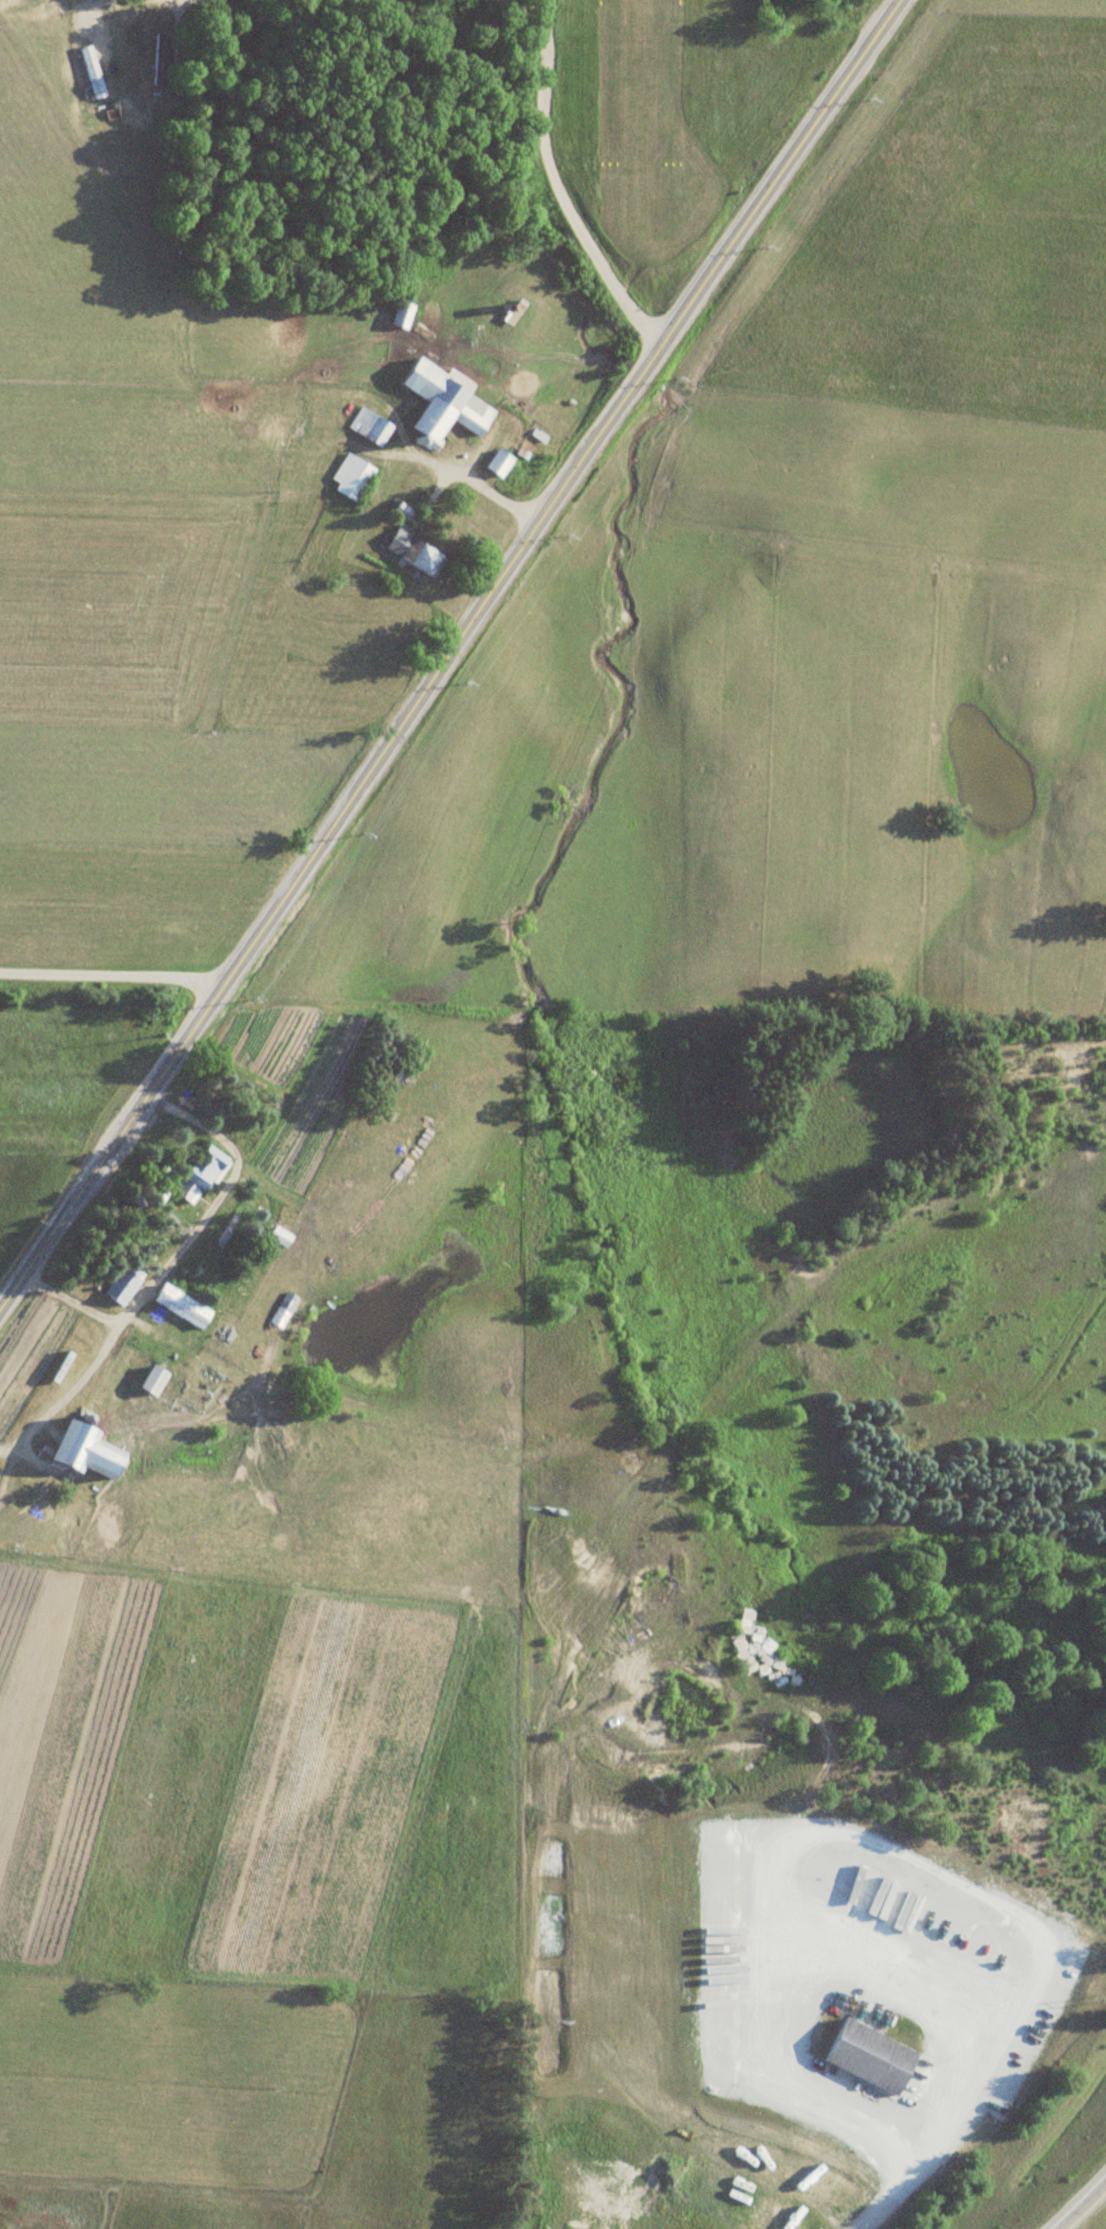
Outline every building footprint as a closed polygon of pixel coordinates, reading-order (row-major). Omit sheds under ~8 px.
[(152,33),(152,85),(171,85),(171,33),(152,33)] [(104,96),(90,45),(79,47),(92,99),(104,96)] [(404,330),(411,305),(395,301),(388,325),(404,330)] [(478,437),(494,410),(467,394),(473,384),(448,369),(445,374),(416,357),(399,385),(426,401),(410,428),(420,433),(415,441),(432,451),(450,420),(478,437)] [(391,426),(359,406),(346,427),(378,447),(391,426)] [(484,466),(496,476),(510,458),(498,448),(484,466)] [(333,489),(353,502),(374,470),(346,451),(328,478),(337,483),(333,489)] [(431,578),(446,555),(396,523),(381,546),(431,578)] [(226,1160),(204,1145),(172,1193),(194,1208),(226,1160)] [(285,1249),(292,1238),(275,1227),(268,1238),(285,1249)] [(143,1277),(124,1264),(102,1294),(121,1308),(143,1277)] [(203,1330),(212,1310),(161,1286),(152,1305),(203,1330)] [(268,1323),(280,1330),(298,1300),(286,1293),(268,1323)] [(166,1375),(151,1366),(139,1388),(153,1397),(166,1375)] [(98,1433),(66,1420),(49,1462),(79,1474),(81,1468),(113,1481),(125,1454),(94,1442),(98,1433)] [(824,2061),(897,2095),(918,2051),(845,2017),(824,2061)]
